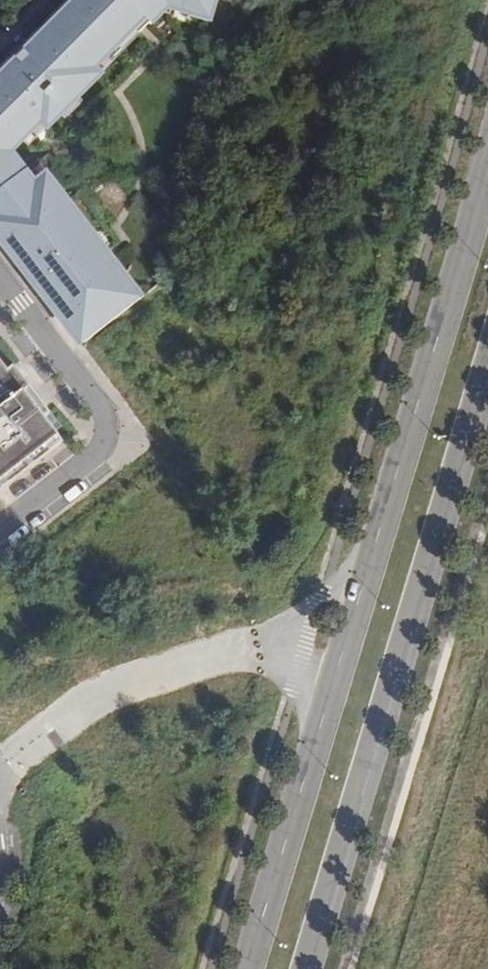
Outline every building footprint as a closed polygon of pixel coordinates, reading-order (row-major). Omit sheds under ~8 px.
[(91,338),(134,304),(120,287),(128,281),(106,252),(100,257),(86,238),(92,234),(46,175),(35,184),(8,150),(41,118),(47,124),(99,73),(91,66),(143,13),(151,21),(162,10),(158,6),(164,0),(173,3),(172,5),(193,11),(195,5),(212,10),(215,0),(68,0),(26,43),(30,46),(13,63),(10,59),(0,69),(0,221),(3,224),(0,226),(0,237),(65,321),(74,315),(91,338)] [(0,359),(0,490),(63,441),(44,416),(50,412),(13,364),(8,369),(0,359)]
